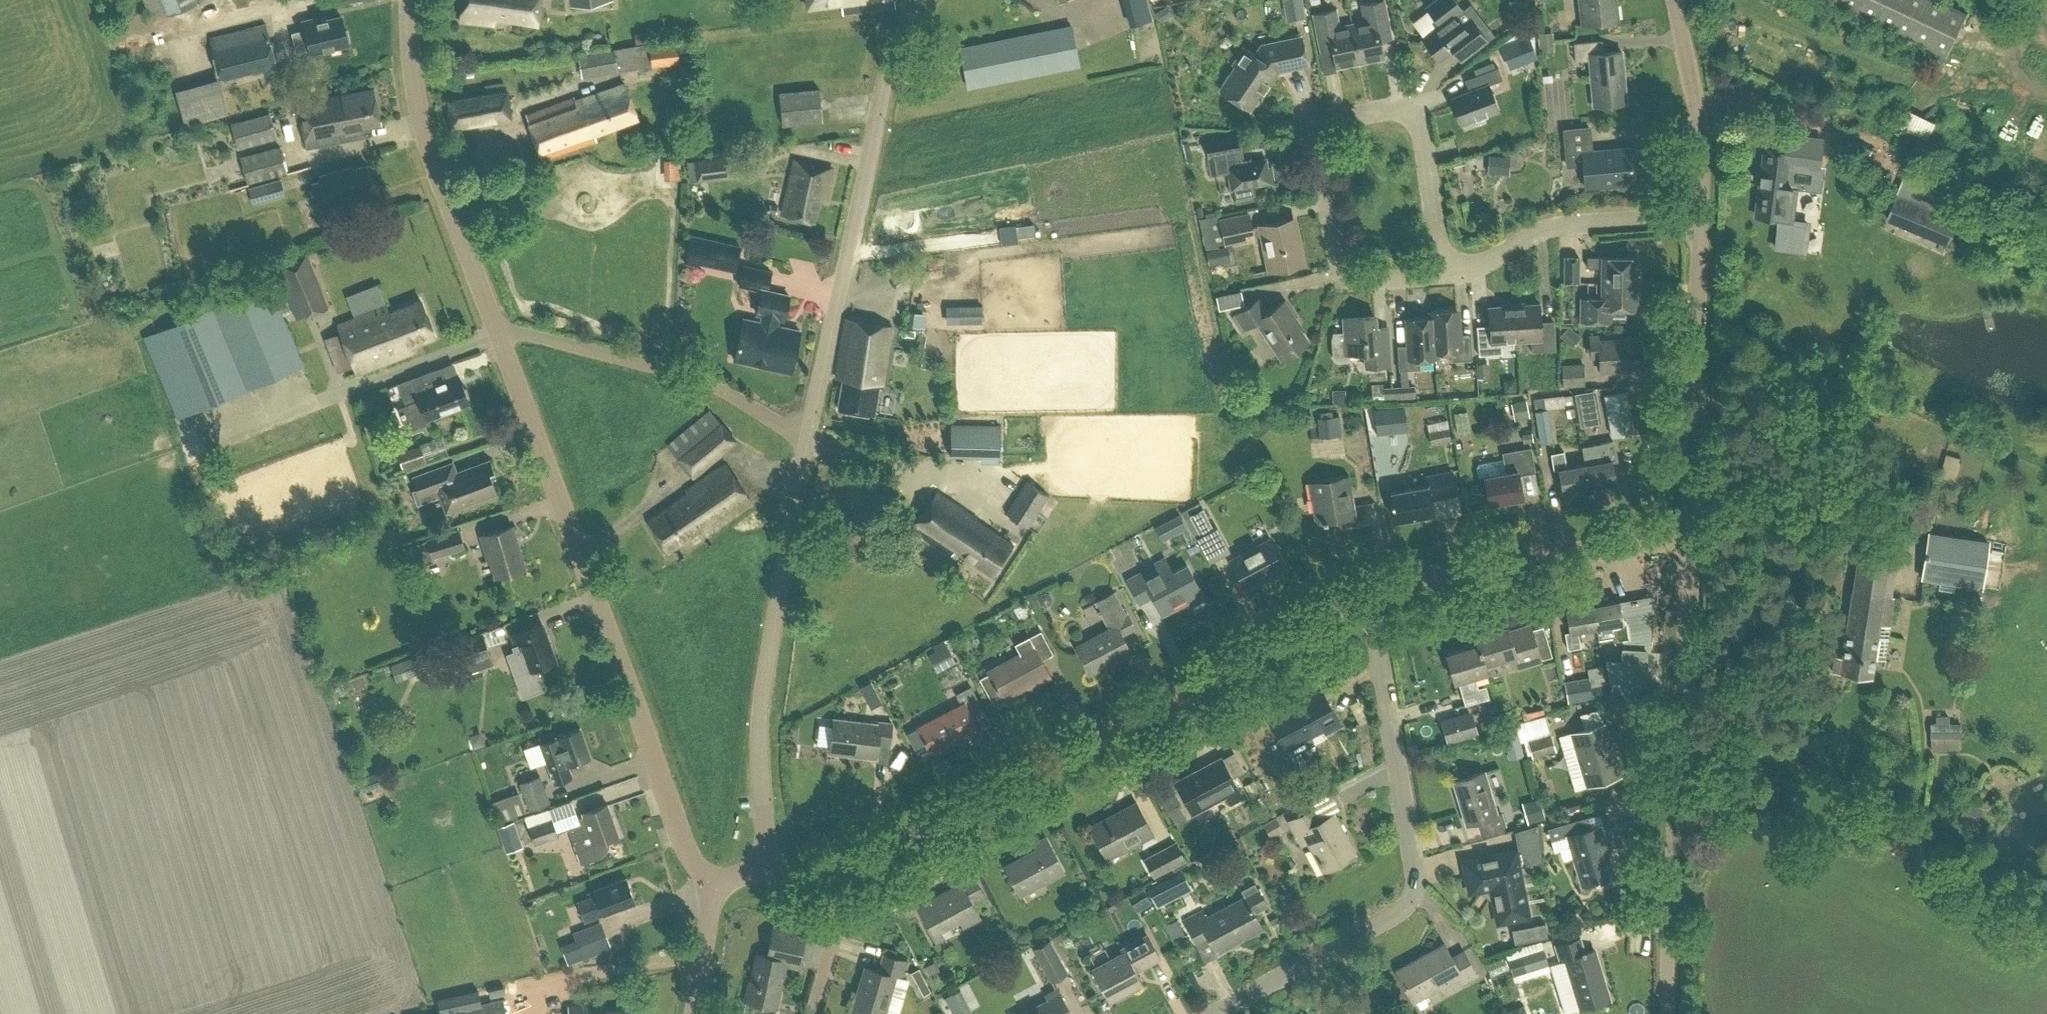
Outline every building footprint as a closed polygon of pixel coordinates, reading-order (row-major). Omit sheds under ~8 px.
[(152,20),(205,0),(145,0),(152,20)] [(460,21),(495,25),(496,20),(537,26),(541,0),(463,0),(460,21)] [(894,0),(806,0),(807,7),(842,2),(843,12),(895,5),(894,0)] [(1147,0),(1128,0),(1135,23),(1152,19),(1147,0)] [(1302,0),(1283,0),(1287,20),(1305,17),(1302,0)] [(1354,24),(1361,62),(1385,57),(1382,40),(1394,38),(1387,0),(1363,5),(1366,22),(1354,24)] [(1465,39),(1472,49),(1485,38),(1462,7),(1461,8),(1455,0),(1435,0),(1430,4),(1429,12),(1439,25),(1422,38),(1438,60),(1465,39)] [(1584,22),(1619,17),(1617,0),(1581,0),(1584,22)] [(1944,0),(1828,0),(1947,56),(1967,11),(1944,0)] [(1361,62),(1354,24),(1341,27),(1338,10),(1315,14),(1322,52),(1336,49),(1339,66),(1361,62)] [(346,41),(338,13),(319,17),(318,13),(305,17),(308,27),(295,30),(300,49),(311,46),(312,50),(346,41)] [(210,38),(221,79),(276,64),(266,24),(210,38)] [(1078,65),(1069,24),(959,46),(968,87),(1078,65)] [(1308,64),(1302,36),(1263,44),(1256,54),(1246,49),(1235,65),(1237,66),(1222,88),(1252,109),(1262,94),(1266,97),(1276,81),(1273,79),(1279,70),(1308,64)] [(1575,60),(1589,59),(1593,106),(1626,103),(1621,50),(1603,52),(1602,40),(1573,43),(1575,60)] [(679,62),(676,43),(651,46),(654,65),(679,62)] [(1537,45),(1506,57),(1511,70),(1541,57),(1537,45)] [(617,69),(614,49),(578,54),(581,75),(617,69)] [(1503,78),(1498,65),(1469,76),(1474,88),(1451,97),(1461,122),(1498,108),(1489,83),(1503,78)] [(229,113),(221,79),(175,89),(183,124),(229,113)] [(597,139),(594,132),(637,117),(625,83),(576,101),(574,96),(525,114),(542,159),(597,139)] [(512,118),(507,88),(446,99),(451,129),(512,118)] [(378,123),(371,89),(298,104),(307,147),(370,135),(368,125),(378,123)] [(825,120),(822,89),(783,92),(786,124),(825,120)] [(1907,109),(1903,127),(1935,134),(1939,116),(1907,109)] [(277,137),(270,111),(230,123),(237,148),(277,137)] [(1590,150),(1587,125),(1565,127),(1568,163),(1584,161),(1586,187),(1633,183),(1630,146),(1590,150)] [(1821,137),(1776,131),(1774,149),(1763,148),(1754,218),(1776,220),(1773,247),(1799,251),(1802,223),(1791,222),(1795,188),(1787,186),(1790,163),(1817,167),(1821,137)] [(1243,155),(1239,134),(1207,140),(1214,176),(1227,173),(1227,177),(1231,177),(1233,189),(1238,188),(1240,203),(1258,200),(1256,189),(1276,185),(1272,168),(1269,168),(1267,160),(1250,163),(1249,154),(1243,155)] [(286,172),(280,145),(240,155),(247,182),(286,172)] [(731,155),(688,160),(691,181),(733,176),(731,155)] [(668,178),(685,177),(684,159),(666,160),(668,178)] [(831,168),(795,160),(783,215),(813,221),(818,197),(824,199),(831,168)] [(353,171),(352,166),(327,174),(329,181),(313,186),(317,201),(334,196),(337,206),(356,200),(355,196),(373,191),(366,167),(353,171)] [(285,196),(280,177),(248,186),(253,205),(285,196)] [(1960,220),(1896,194),(1886,218),(1950,244),(1960,220)] [(1304,262),(1299,240),(1296,241),(1291,219),(1252,228),(1249,213),(1220,220),(1225,244),(1265,235),(1272,269),(1304,262)] [(1988,238),(1994,222),(1976,214),(1969,229),(1988,238)] [(740,246),(689,234),(684,259),(734,271),(740,246)] [(327,294),(308,250),(275,264),(298,319),(327,306),(323,295),(327,294)] [(1579,282),(1579,255),(1563,255),(1563,282),(1579,282)] [(1601,282),(1640,282),(1640,272),(1638,271),(1638,256),(1587,255),(1587,266),(1602,267),(1601,282)] [(771,273),(742,266),(738,286),(762,291),(758,314),(764,315),(762,323),(744,319),(736,360),(763,366),(764,362),(792,368),(800,331),(773,325),(775,318),(783,319),(788,296),(766,292),(771,273)] [(305,363),(271,282),(157,330),(192,412),(305,363)] [(1601,282),(1601,297),(1587,297),(1586,319),(1611,320),(1611,308),(1637,308),(1637,293),(1640,293),(1640,282),(1601,282)] [(1242,303),(1240,290),(1216,294),(1218,308),(1242,303)] [(356,372),(412,351),(410,345),(434,335),(420,299),(389,311),(387,304),(337,323),(356,372)] [(1269,313),(1260,299),(1238,315),(1248,329),(1259,322),(1284,359),(1311,341),(1296,320),(1299,318),(1287,301),(1269,313)] [(1514,304),(1517,339),(1532,338),(1533,350),(1555,349),(1553,321),(1542,322),(1540,303),(1514,304)] [(1517,339),(1514,304),(1488,306),(1489,327),(1477,327),(1479,355),(1503,354),(1502,340),(1517,339)] [(1434,309),(1435,352),(1450,351),(1451,360),(1471,360),(1471,335),(1457,335),(1455,308),(1434,309)] [(1434,309),(1430,309),(1430,317),(1407,318),(1408,344),(1397,345),(1398,369),(1419,368),(1419,358),(1435,357),(1435,352),(1434,309)] [(963,312),(962,323),(985,325),(986,314),(963,312)] [(1376,326),(1375,315),(1345,317),(1347,333),(1336,334),(1335,339),(1337,358),(1340,361),(1349,360),(1352,357),(1351,353),(1366,352),(1367,367),(1392,364),(1388,325),(1376,326)] [(846,318),(836,378),(842,379),(838,408),(874,414),(878,385),(881,386),(891,325),(846,318)] [(1568,325),(1559,334),(1571,345),(1580,336),(1568,325)] [(1600,336),(1600,333),(1590,333),(1591,355),(1599,354),(1600,369),(1640,367),(1639,349),(1643,349),(1643,336),(1639,337),(1639,334),(1600,336)] [(1488,376),(1488,362),(1476,363),(1476,376),(1488,376)] [(1583,385),(1582,362),(1561,364),(1563,386),(1583,385)] [(435,378),(431,368),(398,381),(407,404),(399,406),(407,428),(428,421),(427,416),(438,412),(439,416),(452,412),(451,410),(468,403),(467,400),(471,398),(467,387),(463,389),(458,375),(437,383),(435,378)] [(1414,396),(1413,384),(1382,387),(1383,398),(1414,396)] [(1632,431),(1624,392),(1603,396),(1610,435),(1632,431)] [(1553,440),(1547,408),(1534,410),(1540,442),(1553,440)] [(1341,434),(1339,414),(1316,416),(1317,436),(1341,434)] [(1370,419),(1374,435),(1385,433),(1381,417),(1370,419)] [(737,440),(721,420),(677,457),(693,476),(737,440)] [(999,424),(951,424),(951,456),(999,456),(999,424)] [(1583,464),(1586,485),(1601,483),(1602,490),(1617,487),(1613,460),(1616,459),(1613,441),(1582,447),(1585,464),(1583,464)] [(1534,467),(1530,444),(1503,449),(1507,469),(1486,472),(1491,500),(1523,494),(1519,469),(1534,467)] [(426,461),(421,446),(397,453),(402,469),(426,461)] [(1550,453),(1553,469),(1557,468),(1561,490),(1586,485),(1583,464),(1567,467),(1564,451),(1550,453)] [(495,473),(490,458),(457,470),(453,459),(411,475),(416,488),(412,489),(418,504),(439,496),(446,513),(498,494),(491,475),(495,473)] [(686,491),(689,495),(648,521),(667,550),(700,530),(703,534),(751,501),(726,464),(686,491)] [(1456,490),(1453,470),(1428,474),(1429,483),(1394,489),(1398,515),(1435,509),(1433,494),(1456,490)] [(1356,515),(1348,472),(1307,479),(1315,522),(1356,515)] [(1048,494),(1026,480),(1005,512),(1027,526),(1048,494)] [(1012,542),(936,492),(911,530),(951,556),(955,549),(992,573),(1012,542)] [(1214,527),(1203,507),(1192,513),(1203,533),(1214,527)] [(496,576),(525,567),(512,525),(481,535),(489,561),(491,560),(496,576)] [(465,548),(459,529),(403,547),(409,565),(465,548)] [(1927,531),(1920,579),(1981,587),(1988,539),(1927,531)] [(1245,588),(1287,566),(1272,537),(1230,560),(1245,588)] [(1884,659),(1886,646),(1889,625),(1890,625),(1890,624),(1889,624),(1891,610),(1892,610),(1892,609),(1891,609),(1893,597),(1894,597),(1894,596),(1890,596),(1896,555),(1860,549),(1854,590),(1851,590),(1842,656),(1834,655),(1832,670),(1871,676),(1874,658),(1884,659)] [(1176,570),(1167,554),(1153,561),(1158,570),(1145,576),(1141,569),(1127,577),(1140,600),(1153,593),(1163,611),(1189,598),(1194,607),(1209,599),(1190,562),(1176,570)] [(1114,591),(1095,600),(1110,629),(1078,646),(1093,673),(1131,652),(1122,634),(1136,627),(1126,609),(1124,610),(1114,591)] [(1593,604),(1596,627),(1597,627),(1599,640),(1617,637),(1618,640),(1631,638),(1628,621),(1623,621),(1620,600),(1593,604)] [(1578,630),(1596,627),(1593,604),(1566,609),(1570,631),(1564,632),(1567,649),(1580,646),(1578,630)] [(1476,632),(1479,641),(1487,670),(1490,669),(1487,660),(1517,651),(1521,663),(1543,656),(1532,620),(1511,626),(1510,622),(1476,632)] [(558,660),(545,624),(512,636),(516,648),(524,645),(526,651),(511,657),(517,675),(558,660)] [(491,644),(507,642),(505,628),(489,630),(491,644)] [(987,670),(988,673),(979,677),(991,700),(1000,695),(1000,697),(1025,684),(1027,687),(1050,675),(1041,659),(1054,653),(1042,630),(1015,644),(1020,653),(987,670)] [(490,654),(481,631),(448,643),(457,666),(490,654)] [(1449,650),(1458,679),(1487,670),(1479,641),(1449,650)] [(1640,646),(1619,644),(1621,657),(1603,654),(1609,691),(1644,689),(1640,646)] [(1590,688),(1588,676),(1563,680),(1567,702),(1605,695),(1603,685),(1590,688)] [(984,708),(971,684),(955,693),(961,704),(910,731),(919,747),(929,741),(935,752),(957,739),(960,743),(981,732),(972,714),(984,708)] [(1342,724),(1322,687),(1294,702),(1296,706),(1272,719),(1287,747),(1324,727),(1326,732),(1342,724)] [(1471,734),(1465,715),(1442,722),(1448,741),(1471,734)] [(892,722),(879,720),(878,732),(834,726),(831,752),(875,758),(878,740),(890,742),(892,722)] [(1624,772),(1609,721),(1573,731),(1588,782),(1624,772)] [(1936,748),(1963,748),(1963,724),(1937,724),(1936,748)] [(1515,728),(1501,732),(1504,745),(1519,742),(1515,728)] [(592,758),(581,729),(541,744),(555,784),(573,778),(569,766),(592,758)] [(1556,749),(1552,736),(1529,742),(1533,755),(1556,749)] [(1246,798),(1223,756),(1177,781),(1194,813),(1225,797),(1230,806),(1246,798)] [(1481,830),(1505,822),(1500,805),(1495,806),(1483,769),(1451,779),(1465,824),(1477,820),(1481,830)] [(549,802),(540,775),(519,782),(528,809),(549,802)] [(1278,779),(1269,784),(1281,807),(1290,802),(1278,779)] [(500,802),(507,820),(525,812),(517,795),(500,802)] [(1968,800),(1961,816),(1977,823),(1984,807),(1968,800)] [(1155,831),(1138,801),(1093,826),(1110,855),(1155,831)] [(607,804),(582,812),(583,815),(578,816),(581,823),(568,827),(581,863),(599,857),(602,855),(605,852),(609,846),(609,842),(609,841),(619,837),(607,804)] [(1318,820),(1311,807),(1290,818),(1299,836),(1306,832),(1325,868),(1355,853),(1333,812),(1318,820)] [(557,836),(548,808),(524,817),(534,844),(557,836)] [(1590,826),(1587,815),(1546,825),(1550,839),(1565,835),(1577,883),(1616,872),(1606,835),(1603,823),(1590,826)] [(1541,861),(1536,822),(1513,831),(1516,850),(1467,859),(1472,888),(1485,886),(1495,893),(1501,919),(1529,913),(1519,865),(1541,861)] [(518,828),(503,832),(509,851),(524,846),(518,828)] [(1045,836),(1032,843),(1035,848),(1005,865),(1021,894),(1064,870),(1045,836)] [(1186,858),(1177,841),(1147,857),(1155,874),(1186,858)] [(986,895),(975,874),(963,880),(965,886),(941,898),(939,893),(917,905),(937,941),(983,917),(974,902),(986,895)] [(637,901),(628,877),(594,891),(596,895),(579,902),(586,922),(637,901)] [(1267,903),(1254,881),(1241,888),(1246,896),(1208,917),(1203,908),(1185,918),(1196,940),(1209,933),(1218,950),(1263,926),(1255,910),(1267,903)] [(899,911),(923,902),(919,893),(896,902),(899,911)] [(807,933),(777,924),(769,953),(759,951),(752,979),(750,979),(744,1000),(774,1007),(786,964),(798,967),(807,933)] [(1613,944),(1605,924),(1591,929),(1599,949),(1613,944)] [(579,934),(588,956),(610,947),(601,925),(579,934)] [(1162,957),(1149,934),(1124,947),(1122,951),(1094,966),(1111,998),(1143,981),(1137,970),(1162,957)] [(1586,951),(1582,936),(1556,944),(1560,958),(1565,957),(1580,1005),(1608,997),(1593,949),(1586,951)] [(1068,971),(1050,939),(1035,948),(1053,979),(1068,971)] [(1454,953),(1446,939),(1397,966),(1414,997),(1460,972),(1464,979),(1478,972),(1464,947),(1454,953)] [(1525,955),(1529,971),(1551,965),(1547,949),(1525,955)] [(884,954),(880,969),(865,965),(852,1011),(864,1013),(884,1013),(895,974),(904,976),(909,960),(884,954)] [(1495,965),(1499,976),(1514,971),(1511,960),(1495,965)] [(1058,987),(1048,992),(1050,997),(1017,1013),(1072,1013),(1058,987)] [(961,989),(946,996),(955,1013),(961,1013),(971,1009),(961,989)] [(477,990),(437,999),(440,1011),(424,1013),(507,1013),(504,998),(480,1003),(477,990)] [(602,1003),(569,1005),(569,1010),(556,1010),(556,1013),(637,1013),(636,1008),(602,1009),(602,1003)]
